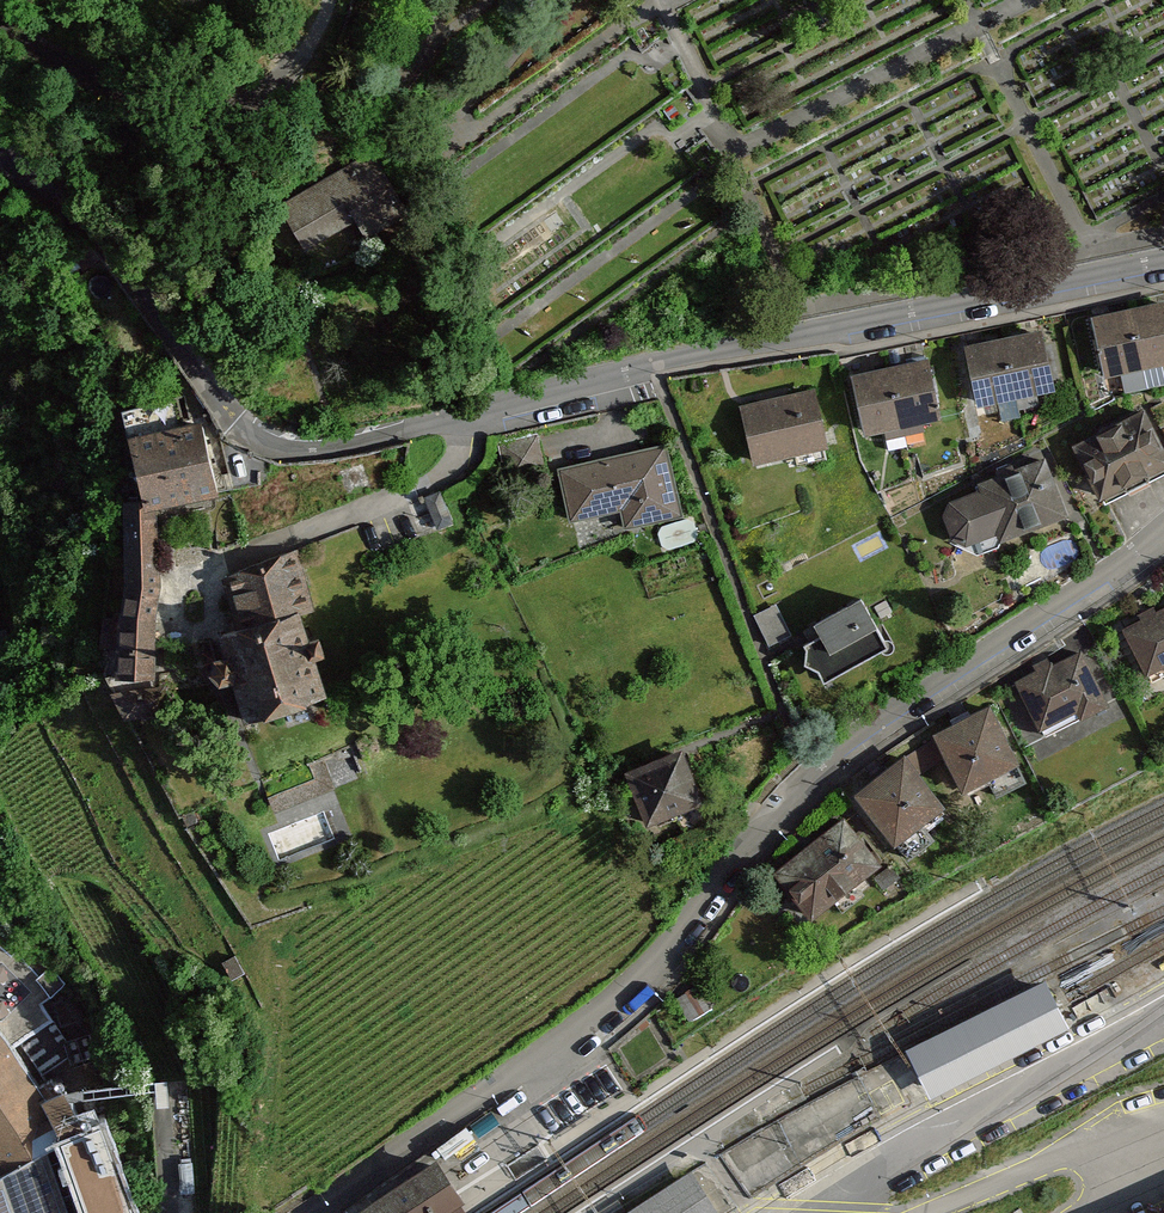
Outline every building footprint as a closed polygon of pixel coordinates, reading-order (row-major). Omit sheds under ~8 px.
[(271,197),(297,247),(382,202),(356,153),(271,197)] [(1132,304),(1149,386),(1163,383),(1163,368),(1162,360),(1163,359),(1163,297),(1132,304)] [(1149,386),(1132,304),(1092,312),(1105,373),(1123,369),(1127,391),(1149,386)] [(1003,333),(1016,394),(1055,386),(1042,325),(1003,333)] [(1021,416),(1016,394),(1003,333),(964,342),(977,403),(999,398),(1003,419),(1021,416)] [(890,362),(903,422),(941,414),(928,354),(925,354),(924,348),(906,352),(907,358),(890,362)] [(903,422),(890,362),(851,370),(864,432),(884,427),(889,449),(908,445),(903,422)] [(815,388),(740,404),(753,460),(828,444),(815,388)] [(121,413),(128,443),(180,430),(173,401),(121,413)] [(1073,441),(1105,504),(1163,474),(1163,447),(1143,406),(1073,441)] [(118,678),(152,678),(152,650),(145,650),(146,624),(152,624),(158,585),(153,505),(217,492),(202,425),(180,430),(128,443),(142,501),(126,502),(126,514),(126,562),(127,581),(122,620),(119,663),(118,678)] [(666,442),(558,466),(571,520),(622,507),(626,525),(683,511),(666,442)] [(976,480),(979,489),(951,499),(947,514),(954,535),(967,542),(999,531),(1001,538),(1070,513),(1046,454),(976,480)] [(311,611),(295,550),(227,577),(241,628),(222,635),(228,658),(215,661),(212,650),(202,652),(202,657),(203,662),(205,667),(209,672),(219,683),(235,680),(248,721),(323,696),(310,659),(323,655),(318,638),(305,643),(296,615),(311,611)] [(806,640),(804,663),(817,669),(824,682),(889,646),(868,606),(806,640)] [(1163,664),(1163,606),(1122,627),(1145,673),(1163,664)] [(783,616),(761,627),(769,643),(791,632),(783,616)] [(1040,726),(1076,708),(1080,716),(1108,702),(1081,649),(1018,680),(1040,726)] [(992,707),(938,734),(967,792),(991,780),(998,795),(1028,781),(992,707)] [(679,753),(631,771),(649,817),(696,799),(679,753)] [(911,764),(863,798),(905,857),(935,836),(926,824),(944,811),(911,764)] [(846,814),(774,870),(812,918),(884,862),(846,814)] [(12,1047),(36,1030),(27,1014),(51,994),(36,976),(23,987),(0,959),(0,1037),(12,1047)] [(1025,988),(908,1048),(932,1094),(1073,1022),(1062,1002),(1049,976),(1025,988)] [(99,1124),(69,1085),(45,1096),(12,1047),(0,1037),(0,1169),(99,1124)] [(102,1123),(99,1124),(0,1169),(0,1212),(130,1212),(134,1212),(102,1123)] [(694,1163),(614,1212),(725,1212),(694,1163)] [(436,1169),(368,1212),(439,1212),(457,1201),(436,1169)]
